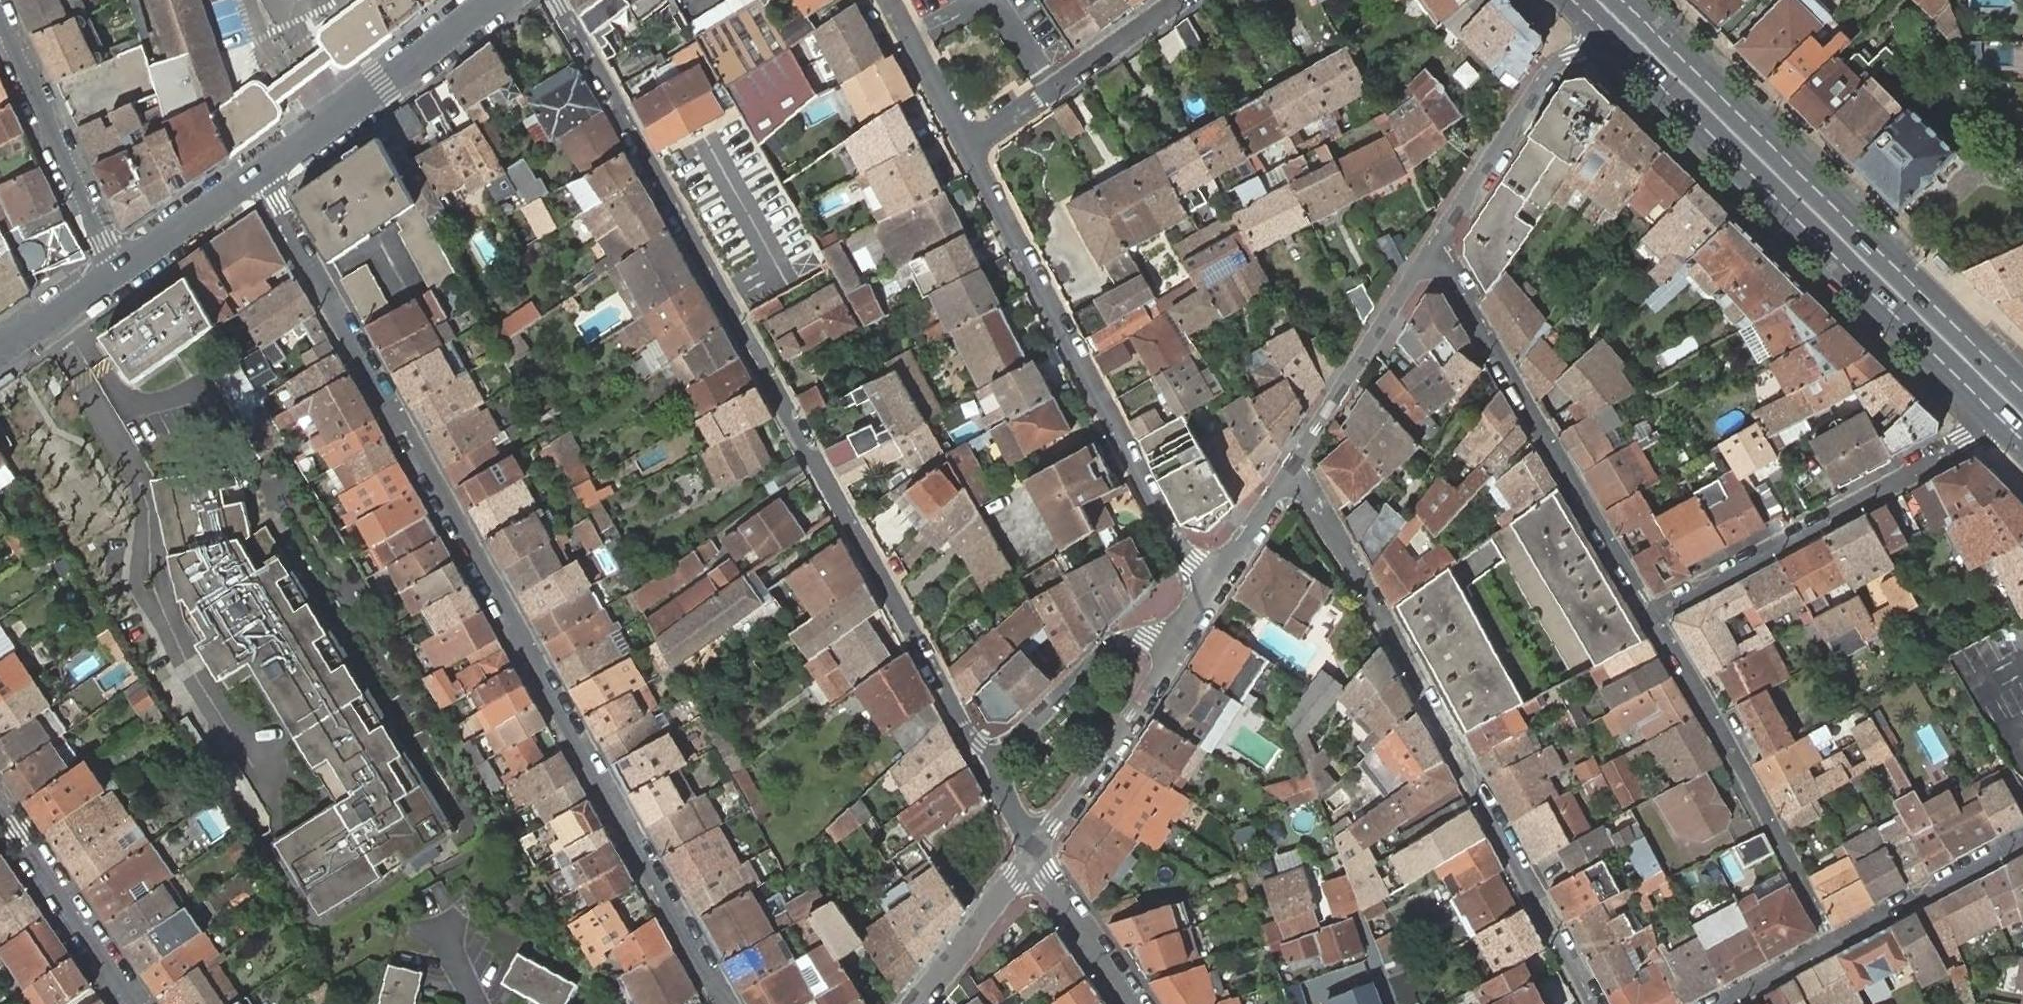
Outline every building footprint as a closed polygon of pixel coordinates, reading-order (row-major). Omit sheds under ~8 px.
[(22,9),(42,0),(18,0),(22,9)] [(22,9),(34,35),(82,16),(87,13),(81,0),(42,0),(22,9)] [(141,40),(149,37),(137,0),(128,0),(141,40)] [(193,181),(231,155),(277,120),(280,115),(281,108),(276,101),(266,89),(265,86),(258,83),(254,82),(252,83),(235,97),(221,58),(201,0),(151,0),(171,58),(149,65),(157,92),(164,119),(165,124),(193,181)] [(378,0),(362,0),(345,13),(323,29),(320,34),(320,39),(322,42),(324,45),(333,57),(338,63),(341,65),(347,66),(350,64),(366,52),(392,33),(378,0)] [(392,33),(424,7),(434,0),(378,0),(392,33)] [(604,48),(612,41),(604,31),(632,7),(627,0),(576,0),(604,48)] [(632,7),(639,19),(649,11),(640,0),(627,0),(632,7)] [(649,11),(662,0),(640,0),(649,11)] [(700,37),(731,89),(762,141),(820,97),(801,64),(791,48),(782,31),(766,3),(764,0),(757,0),(738,11),(732,0),(691,23),(700,37)] [(873,0),(860,0),(815,31),(791,48),(801,64),(838,42),(840,46),(884,21),(873,0)] [(810,16),(834,0),(800,0),(810,16)] [(1049,0),(1080,46),(1108,26),(1089,0),(1049,0)] [(1108,26),(1138,5),(1134,0),(1089,0),(1108,26)] [(1265,0),(1246,0),(1255,16),(1261,13),(1269,26),(1277,21),(1265,1),(1265,0)] [(1343,0),(1326,0),(1321,4),(1343,42),(1361,29),(1343,0)] [(1433,21),(1440,16),(1428,0),(1417,0),(1433,21)] [(1440,16),(1433,21),(1438,27),(1446,21),(1472,0),(1428,0),(1440,16)] [(1512,0),(1472,0),(1446,21),(1496,72),(1505,76),(1509,70),(1522,78),(1538,55),(1536,52),(1539,51),(1542,49),(1543,47),(1545,43),(1546,39),(1546,35),(1545,32),(1544,31),(1532,27),(1535,22),(1512,0)] [(1718,30),(1747,0),(1687,0),(1718,30)] [(1768,80),(1820,29),(1832,17),(1814,0),(1782,0),(1735,46),(1768,80)] [(1949,2),(1949,0),(1922,0),(1937,14),(1949,2)] [(1918,23),(1924,28),(1934,18),(1929,12),(1918,23)] [(34,35),(56,82),(81,71),(102,62),(104,58),(100,51),(92,55),(81,28),(88,25),(85,18),(82,16),(34,35)] [(782,31),(791,48),(815,31),(804,16),(782,31)] [(1177,25),(1191,49),(1203,41),(1190,17),(1177,25)] [(1177,25),(1158,39),(1174,60),(1191,49),(1177,25)] [(1768,80),(1792,102),(1836,57),(1850,43),(1838,31),(1830,39),(1820,29),(1768,80)] [(700,37),(689,43),(701,65),(719,96),(731,89),(700,37)] [(112,58),(143,45),(141,40),(110,53),(112,58)] [(452,76),(479,122),(483,130),(488,127),(485,121),(493,118),(483,102),(503,88),(512,101),(518,96),(524,106),(532,102),(526,92),(496,41),(452,76)] [(801,64),(820,97),(833,87),(843,81),(857,74),(840,46),(838,42),(801,64)] [(333,57),(324,45),(295,67),(266,89),(276,101),(304,79),(333,57)] [(1792,102),(1821,131),(1873,78),(1901,50),(1896,45),(1891,51),(1886,47),(1873,59),(1863,50),(1860,53),(1857,53),(1844,65),(1836,57),(1792,102)] [(1368,84),(1348,48),(1307,71),(1330,110),(1338,124),(1343,132),(1349,129),(1337,106),(1371,88),(1368,84)] [(857,74),(843,81),(868,127),(903,103),(917,93),(896,53),(857,74)] [(533,88),(526,92),(532,102),(538,113),(554,139),(566,133),(578,156),(599,144),(586,120),(602,111),(606,109),(577,59),(571,64),(575,74),(538,96),(533,88)] [(571,64),(533,88),(538,96),(575,74),(571,64)] [(701,65),(635,101),(653,133),(719,96),(701,65)] [(1417,96),(1443,130),(1460,113),(1446,92),(1446,88),(1444,85),(1428,70),(1411,87),(1417,96)] [(1330,110),(1307,71),(1266,94),(1301,153),(1326,141),(1343,132),(1338,124),(1323,133),(1321,134),(1319,132),(1301,140),(1296,129),(1315,118),(1330,110)] [(1618,105),(1591,78),(1569,82),(1535,134),(1469,238),(1467,254),(1491,292),(1506,270),(1534,229),(1513,215),(1557,149),(1578,163),(1618,105)] [(1821,131),(1855,165),(1909,109),(1908,108),(1905,112),(1873,78),(1821,131)] [(11,104),(0,79),(0,109),(11,104)] [(433,90),(419,99),(431,121),(446,112),(433,90)] [(1301,153),(1266,94),(1228,116),(1260,174),(1268,170),(1260,154),(1282,141),(1290,159),(1301,153)] [(1415,165),(1450,140),(1443,130),(1417,96),(1389,115),(1405,145),(1415,165)] [(1069,102),(1056,111),(1073,135),(1084,126),(1069,102)] [(133,103),(112,112),(118,126),(122,135),(143,125),(133,103)] [(868,127),(852,137),(863,161),(856,165),(860,175),(923,143),(903,103),(868,127)] [(0,109),(0,145),(25,133),(11,104),(0,109)] [(412,104),(378,128),(383,137),(390,149),(402,142),(426,129),(412,104)] [(1641,127),(1618,105),(1578,163),(1554,198),(1565,205),(1580,185),(1594,195),(1641,127)] [(1855,165),(1902,210),(1957,154),(1911,108),(1909,109),(1855,165)] [(1338,124),(1330,110),(1315,118),(1323,133),(1338,124)] [(1385,111),(1376,115),(1385,133),(1335,158),(1357,199),(1407,174),(1395,151),(1405,145),(1389,115),(1386,110),(1385,111)] [(627,153),(602,111),(586,120),(599,144),(578,156),(590,175),(627,153)] [(554,139),(538,113),(526,120),(543,147),(554,139)] [(1228,116),(1193,135),(1215,175),(1221,186),(1224,192),(1230,189),(1223,176),(1233,170),(1240,184),(1260,174),(1228,116)] [(100,118),(77,128),(84,141),(95,166),(111,199),(124,226),(125,227),(155,206),(129,150),(122,135),(118,126),(105,131),(95,136),(92,131),(103,126),(100,118)] [(150,141),(175,193),(193,181),(165,124),(164,119),(145,128),(150,141)] [(479,122),(443,142),(467,184),(472,194),(499,179),(505,191),(507,190),(516,186),(506,169),(483,130),(479,122)] [(150,141),(145,128),(143,125),(122,135),(129,150),(150,141)] [(488,127),(483,130),(506,169),(514,164),(493,125),(488,127)] [(105,131),(103,126),(92,131),(95,136),(105,131)] [(1663,148),(1641,127),(1594,195),(1609,204),(1599,218),(1611,225),(1630,196),(1663,148)] [(6,154),(8,159),(32,147),(25,133),(0,145),(0,157),(6,154)] [(1193,135),(1159,154),(1187,204),(1197,199),(1191,189),(1215,175),(1193,135)] [(306,202),(308,205),(327,235),(335,231),(348,250),(397,218),(404,228),(398,232),(432,287),(442,281),(444,283),(459,275),(435,230),(390,149),(383,137),(305,190),(306,202)] [(155,206),(175,193),(150,141),(129,150),(155,206)] [(1326,141),(1301,153),(1290,159),(1280,164),(1312,222),(1357,199),(1335,158),(1326,141)] [(402,142),(390,149),(435,230),(441,226),(435,213),(451,204),(446,193),(467,184),(443,142),(412,159),(402,142)] [(923,143),(860,175),(865,185),(877,180),(894,213),(946,189),(923,143)] [(1700,184),(1663,148),(1630,196),(1659,224),(1700,184)] [(1557,149),(1513,215),(1534,229),(1554,198),(1578,163),(1557,149)] [(585,210),(641,178),(627,153),(590,175),(570,184),(585,210)] [(1159,154),(1133,169),(1166,230),(1193,215),(1187,204),(1159,154)] [(514,164),(506,169),(516,186),(518,190),(527,204),(544,196),(550,193),(541,177),(536,180),(524,158),(514,164)] [(1244,228),(1256,250),(1312,222),(1280,164),(1268,170),(1260,174),(1240,184),(1238,185),(1244,196),(1249,204),(1235,212),(1244,228)] [(2014,164),(2019,176),(2022,176),(2022,164),(2014,164)] [(0,196),(0,224),(4,232),(59,206),(41,166),(0,185),(0,193),(1,196),(0,196)] [(1133,169),(1098,189),(1132,249),(1134,248),(1140,249),(1146,246),(1148,240),(1166,230),(1133,169)] [(1197,199),(1221,186),(1215,175),(1191,189),(1197,199)] [(610,230),(655,202),(641,178),(585,210),(580,213),(596,239),(610,230)] [(472,194),(467,184),(446,193),(451,204),(472,194)] [(1735,219),(1700,184),(1659,224),(1648,234),(1668,259),(1655,272),(1665,284),(1735,219)] [(946,189),(894,213),(886,217),(909,261),(968,233),(946,189)] [(1118,290),(1100,299),(1112,324),(1155,300),(1158,304),(1161,302),(1132,249),(1098,189),(1071,204),(1118,290)] [(544,196),(527,204),(544,234),(561,224),(554,212),(544,196)] [(1231,204),(1235,212),(1249,204),(1244,196),(1231,204)] [(615,266),(670,228),(655,202),(610,230),(621,250),(584,275),(590,283),(615,266)] [(308,205),(303,208),(332,261),(348,250),(335,231),(327,235),(308,205)] [(59,206),(4,232),(21,266),(24,273),(78,247),(66,221),(59,206)] [(554,212),(561,224),(569,219),(562,208),(554,212)] [(258,210),(230,229),(232,231),(242,225),(248,230),(250,226),(254,225),(252,229),(255,228),(259,229),(266,224),(258,210)] [(1235,212),(1202,231),(1211,247),(1244,228),(1235,212)] [(886,217),(877,221),(899,266),(909,261),(886,217)] [(1771,254),(1735,219),(1665,284),(1661,288),(1671,298),(1692,278),(1709,294),(1715,292),(1723,300),(1771,254)] [(32,289),(24,273),(21,266),(4,232),(0,224),(0,310),(32,289)] [(230,229),(205,248),(230,290),(241,310),(272,288),(265,277),(288,264),(266,224),(259,229),(255,228),(252,229),(254,225),(250,226),(248,230),(242,225),(232,231),(230,229)] [(630,306),(637,319),(650,309),(697,276),(670,228),(615,266),(618,272),(626,267),(643,299),(630,306)] [(1185,262),(1195,281),(1201,292),(1210,287),(1207,282),(1231,269),(1258,254),(1256,250),(1244,228),(1211,247),(1185,262)] [(1202,231),(1176,246),(1185,262),(1211,247),(1202,231)] [(912,273),(924,295),(931,292),(984,266),(968,233),(909,261),(899,266),(904,276),(912,273)] [(1397,273),(1406,260),(1391,234),(1379,240),(1397,273)] [(832,265),(847,291),(862,284),(839,240),(822,248),(828,258),(832,265)] [(1996,303),(2022,295),(2022,246),(1965,272),(1996,303)] [(205,248),(184,261),(192,274),(220,322),(228,316),(231,322),(237,317),(224,293),(230,290),(205,248)] [(1231,269),(1244,292),(1271,277),(1258,254),(1231,269)] [(1809,291),(1771,254),(1723,300),(1728,306),(1728,313),(1736,322),(1743,320),(1748,326),(1761,318),(1809,291)] [(822,261),(826,268),(832,265),(828,258),(822,261)] [(366,259),(341,275),(368,323),(395,308),(366,259)] [(925,328),(930,337),(951,327),(1002,303),(984,266),(931,292),(944,318),(925,328)] [(1207,282),(1210,287),(1221,306),(1244,292),(1231,269),(1207,282)] [(1491,292),(1484,302),(1501,330),(1532,285),(1527,282),(1521,289),(1506,270),(1491,292)] [(220,322),(192,274),(106,335),(137,380),(220,322)] [(242,313),(261,345),(294,325),(302,335),(313,329),(322,344),(306,354),(312,367),(338,351),(295,276),(242,313)] [(637,319),(631,323),(645,345),(664,334),(710,298),(697,276),(650,309),(637,319)] [(789,357),(833,331),(836,337),(858,322),(836,281),(769,322),(789,357)] [(1161,302),(1158,304),(1165,315),(1174,309),(1201,292),(1195,281),(1161,302)] [(847,291),(865,324),(882,316),(865,283),(862,284),(847,291)] [(1366,320),(1377,305),(1364,283),(1350,290),(1366,320)] [(1532,285),(1501,330),(1518,360),(1546,319),(1530,299),(1538,289),(1532,285)] [(448,313),(432,287),(395,308),(368,323),(381,347),(436,319),(448,313)] [(1210,287),(1201,292),(1174,309),(1186,328),(1221,306),(1210,287)] [(1671,298),(1661,288),(1648,300),(1657,310),(1671,298)] [(1842,323),(1809,291),(1761,318),(1783,357),(1842,323)] [(1460,351),(1472,339),(1444,293),(1430,293),(1412,321),(1441,370),(1460,351)] [(751,310),(757,322),(785,306),(779,295),(751,310)] [(2022,329),(2022,295),(1996,303),(2022,329)] [(710,298),(664,334),(672,348),(659,356),(664,365),(677,357),(726,325),(710,298)] [(1100,299),(1075,313),(1088,338),(1095,334),(1112,324),(1100,299)] [(1112,324),(1095,334),(1105,350),(1122,340),(1133,334),(1165,315),(1158,304),(1155,300),(1112,324)] [(973,369),(983,389),(1032,362),(1002,303),(951,327),(963,351),(947,359),(956,378),(973,369)] [(1174,309),(1165,315),(1190,355),(1200,350),(1186,328),(1174,309)] [(1190,355),(1165,315),(1133,334),(1156,375),(1190,355)] [(220,322),(223,327),(231,322),(228,316),(220,322)] [(439,325),(436,319),(381,347),(394,371),(439,346),(442,344),(433,329),(439,325)] [(496,331),(504,342),(519,332),(511,320),(496,331)] [(1457,406),(1460,403),(1441,370),(1412,321),(1399,345),(1416,368),(1401,381),(1441,429),(1447,421),(1436,409),(1450,398),(1457,406)] [(1872,352),(1842,323),(1783,357),(1777,361),(1794,393),(1801,389),(1872,352)] [(442,344),(449,341),(439,325),(433,329),(442,344)] [(726,325),(677,357),(682,365),(677,370),(687,383),(692,384),(742,353),(726,325)] [(1559,334),(1552,327),(1540,338),(1522,366),(1541,398),(1561,380),(1571,371),(1548,347),(1559,334)] [(1303,335),(1328,380),(1338,364),(1318,328),(1303,335)] [(1299,329),(1273,344),(1309,410),(1328,380),(1303,335),(1299,329)] [(664,334),(645,345),(648,350),(643,353),(647,357),(655,368),(656,370),(664,365),(659,356),(672,348),(664,334)] [(442,344),(439,346),(458,376),(462,374),(468,371),(470,370),(452,338),(449,341),(442,344)] [(1622,369),(1629,365),(1606,339),(1571,371),(1561,380),(1578,399),(1622,369)] [(1105,350),(1097,355),(1106,373),(1132,357),(1122,340),(1105,350)] [(1267,394),(1255,402),(1284,447),(1309,410),(1273,344),(1263,350),(1271,363),(1259,371),(1257,377),(1267,394)] [(261,345),(240,357),(257,386),(278,373),(261,345)] [(439,346),(394,371),(412,402),(458,376),(439,346)] [(208,364),(262,456),(288,439),(282,428),(275,418),(257,386),(240,357),(235,348),(208,364)] [(897,366),(925,414),(941,407),(908,348),(885,359),(891,369),(897,366)] [(1200,350),(1190,355),(1156,375),(1179,415),(1185,412),(1225,390),(1211,368),(1202,374),(1196,362),(1204,357),(1200,350)] [(286,402),(290,409),(351,374),(338,351),(312,367),(287,381),(290,388),(297,385),(303,393),(295,397),(286,402)] [(1460,403),(1483,370),(1460,351),(1441,370),(1460,403)] [(1872,352),(1801,389),(1813,411),(1858,388),(1890,370),(1872,352)] [(742,353),(692,384),(709,412),(759,384),(742,353)] [(655,368),(647,357),(636,364),(645,376),(655,368)] [(984,418),(990,430),(994,428),(1056,394),(1037,359),(1032,362),(983,389),(980,390),(993,413),(984,418)] [(823,440),(838,466),(928,419),(925,414),(897,366),(891,369),(840,397),(845,405),(872,391),(891,426),(877,433),(872,421),(860,419),(823,440)] [(1638,388),(1622,369),(1578,399),(1570,404),(1582,420),(1611,404),(1638,388)] [(1919,398),(1890,370),(1858,388),(1866,402),(1871,410),(1885,435),(1919,398)] [(471,376),(468,371),(462,374),(465,380),(471,376)] [(1418,420),(1434,439),(1441,429),(1401,381),(1393,371),(1371,388),(1407,428),(1418,420)] [(308,427),(362,394),(351,374),(290,409),(275,418),(282,428),(302,417),(308,427)] [(458,376),(412,402),(429,432),(480,403),(483,400),(471,376),(465,380),(462,374),(458,376)] [(759,384),(709,412),(703,416),(718,442),(758,423),(776,414),(759,384)] [(290,388),(295,397),(303,393),(297,385),(290,388)] [(798,395),(808,413),(827,403),(817,386),(798,395)] [(1383,468),(1388,473),(1420,444),(1407,428),(1371,388),(1370,387),(1345,426),(1383,468)] [(1483,464),(1521,423),(1502,389),(1458,449),(1483,464)] [(1813,411),(1801,389),(1794,393),(1756,413),(1761,421),(1777,449),(1786,444),(1779,430),(1813,411)] [(362,394),(308,427),(320,449),(376,418),(362,394)] [(1056,394),(994,428),(1013,463),(1074,430),(1056,394)] [(1255,402),(1253,398),(1227,413),(1235,426),(1266,477),(1284,447),(1255,402)] [(1919,398),(1885,435),(1895,454),(1896,455),(1939,432),(1941,419),(1919,398)] [(1839,417),(1815,430),(1811,432),(1815,440),(1836,429),(1836,427),(1835,426),(1835,424),(1835,422),(1836,421),(1837,420),(1838,419),(1840,418),(1842,417),(1844,417),(1845,417),(1847,418),(1848,418),(1849,420),(1850,421),(1871,410),(1866,402),(1839,417)] [(480,403),(429,432),(446,462),(497,433),(494,429),(500,424),(489,408),(484,410),(480,403)] [(1582,420),(1562,432),(1571,449),(1609,428),(1621,421),(1620,419),(1611,404),(1582,420)] [(1836,429),(1815,440),(1840,483),(1895,454),(1885,435),(1871,410),(1850,421),(1849,420),(1848,418),(1847,418),(1845,417),(1844,417),(1842,417),(1840,418),(1838,419),(1837,420),(1836,421),(1835,422),(1835,424),(1835,426),(1836,427),(1836,429)] [(1140,438),(1163,425),(1155,411),(1132,423),(1140,438)] [(1185,412),(1179,415),(1163,425),(1140,438),(1169,494),(1177,489),(1183,502),(1175,506),(1186,529),(1205,533),(1239,503),(1204,444),(1185,412)] [(4,448),(15,440),(0,416),(0,442),(4,448)] [(376,418),(320,449),(323,455),(327,452),(333,462),(328,464),(330,468),(337,465),(387,438),(376,418)] [(838,466),(847,483),(872,470),(869,463),(889,453),(893,463),(907,455),(900,444),(910,439),(930,471),(950,457),(947,453),(928,419),(838,466)] [(1340,505),(1353,494),(1383,468),(1345,426),(1338,419),(1332,428),(1345,443),(1319,467),(1340,505)] [(1777,449),(1761,421),(1721,444),(1727,455),(1738,474),(1745,485),(1767,522),(1783,513),(1766,481),(1757,487),(1746,469),(1769,457),(1768,455),(1777,449)] [(718,442),(705,449),(722,484),(775,459),(758,423),(718,442)] [(1438,535),(1530,436),(1521,423),(1483,464),(1461,488),(1441,477),(1416,510),(1426,522),(1438,535)] [(1266,477),(1235,426),(1204,444),(1239,503),(1265,478),(1266,477)] [(497,433),(446,462),(459,485),(504,459),(496,444),(511,435),(506,428),(497,433)] [(568,428),(551,440),(552,442),(559,454),(564,463),(579,454),(583,452),(568,428)] [(1609,428),(1571,449),(1585,473),(1638,442),(1634,435),(1618,444),(1609,428)] [(1664,437),(1660,429),(1643,439),(1638,442),(1585,473),(1607,509),(1644,489),(1682,467),(1678,460),(1657,473),(1643,449),(1664,437)] [(387,438),(337,465),(350,489),(400,461),(387,438)] [(907,455),(917,472),(921,479),(930,471),(910,439),(900,444),(907,455)] [(1113,554),(1139,599),(1158,581),(1134,536),(1125,540),(1105,504),(1108,503),(1103,494),(1118,486),(1094,441),(1061,459),(1099,528),(1113,554)] [(13,462),(4,448),(0,442),(0,471),(13,462)] [(559,454),(552,442),(541,448),(549,461),(559,454)] [(967,486),(978,505),(1002,492),(998,483),(994,480),(990,482),(967,442),(947,453),(950,457),(967,486)] [(1721,444),(1705,454),(1711,465),(1727,455),(1721,444)] [(1556,491),(1560,488),(1537,449),(1501,483),(1518,507),(1501,518),(1507,526),(1515,521),(1556,491)] [(504,459),(459,485),(471,506),(521,477),(530,471),(526,465),(523,467),(513,453),(504,459)] [(579,454),(564,463),(577,487),(589,479),(593,478),(579,454)] [(2014,491),(1978,456),(1915,490),(1935,530),(1951,522),(2014,491)] [(762,475),(772,494),(804,472),(796,457),(762,475)] [(917,472),(891,491),(897,498),(908,491),(925,514),(917,521),(914,523),(919,528),(919,527),(967,486),(950,457),(930,471),(921,479),(917,472)] [(1028,477),(1067,549),(1099,528),(1061,459),(1028,477)] [(351,523),(358,518),(361,517),(414,487),(400,461),(350,489),(343,493),(353,511),(346,514),(351,523)] [(462,828),(290,552),(289,553),(271,523),(258,531),(242,464),(158,477),(191,615),(235,686),(263,669),(345,801),(282,840),(327,912),(462,828)] [(337,465),(330,468),(343,493),(350,489),(337,465)] [(1359,500),(1388,473),(1383,468),(1353,494),(1359,500)] [(1767,522),(1745,485),(1738,474),(1700,495),(1707,508),(1729,544),(1767,522)] [(521,477),(471,506),(488,537),(539,508),(521,477)] [(589,479),(577,487),(588,506),(604,499),(615,493),(611,486),(597,493),(589,479)] [(1132,489),(1128,481),(1118,486),(1103,494),(1108,503),(1132,489)] [(938,552),(955,537),(983,513),(978,505),(967,486),(919,527),(919,528),(918,529),(938,552)] [(414,487),(361,517),(376,544),(429,514),(414,487)] [(1560,488),(1556,491),(1571,515),(1575,513),(1560,488)] [(1169,494),(1175,506),(1183,502),(1177,489),(1169,494)] [(1644,489),(1607,509),(1621,533),(1645,519),(1647,528),(1657,544),(1636,557),(1658,594),(1694,573),(1689,564),(1661,518),(1644,489)] [(897,498),(917,521),(925,514),(908,491),(897,498)] [(1556,491),(1515,521),(1597,664),(1598,663),(1607,658),(1644,639),(1630,615),(1634,613),(1627,600),(1622,602),(1614,589),(1618,586),(1611,573),(1606,575),(1594,555),(1598,552),(1591,540),(1587,542),(1578,528),(1583,525),(1575,513),(1571,515),(1556,491)] [(2014,491),(1951,522),(1975,567),(1995,556),(2022,542),(2022,500),(2014,491)] [(1700,495),(1661,518),(1689,564),(1729,544),(1707,508),(1700,495)] [(758,546),(767,559),(808,530),(784,496),(733,531),(725,536),(740,559),(750,551),(758,546)] [(604,499),(588,506),(593,516),(607,542),(611,549),(624,541),(613,523),(616,520),(604,499)] [(1348,520),(1360,542),(1382,511),(1370,499),(1348,520)] [(1360,542),(1374,566),(1411,517),(1389,501),(1382,511),(1360,542)] [(1909,544),(1887,505),(1868,514),(1890,553),(1909,544)] [(539,508),(488,537),(504,565),(553,538),(545,522),(551,518),(543,506),(539,508)] [(1452,566),(1459,561),(1445,544),(1428,559),(1433,566),(1425,574),(1406,551),(1426,522),(1416,510),(1411,517),(1374,566),(1396,607),(1452,566)] [(973,548),(994,586),(997,584),(996,583),(1014,567),(983,513),(955,537),(966,553),(973,548)] [(390,566),(442,536),(429,514),(376,544),(374,545),(387,568),(390,566)] [(1890,553),(1868,514),(1826,537),(1856,590),(1866,584),(1865,581),(1859,572),(1891,554),(1890,553)] [(593,516),(578,524),(592,550),(607,542),(593,516)] [(819,552),(844,536),(836,521),(811,538),(819,552)] [(1507,526),(1492,538),(1573,676),(1598,663),(1515,521),(1507,526)] [(350,523),(340,528),(346,539),(355,533),(350,523)] [(20,530),(8,537),(23,559),(34,551),(20,530)] [(712,535),(645,583),(634,591),(644,607),(706,564),(702,559),(719,548),(712,535)] [(404,590),(456,561),(442,536),(390,566),(404,590)] [(553,538),(504,565),(518,590),(568,563),(572,561),(559,536),(553,538)] [(818,614),(869,580),(844,536),(819,552),(790,572),(818,614)] [(1826,537),(1782,561),(1806,602),(1815,618),(1832,608),(1824,595),(1841,586),(1849,599),(1859,594),(1856,590),(1826,537)] [(1995,556),(2022,609),(2022,542),(1995,556)] [(1334,589),(1270,545),(1237,595),(1301,638),(1309,627),(1293,616),(1310,591),(1326,601),(1334,589)] [(758,546),(750,551),(759,564),(767,559),(758,546)] [(994,586),(973,548),(966,553),(989,591),(994,586)] [(1139,599),(1113,554),(1077,574),(1071,564),(1074,563),(1066,550),(1057,557),(1101,635),(1139,599)] [(1598,552),(1594,555),(1606,575),(1611,573),(1598,552)] [(1897,564),(1891,554),(1859,572),(1865,581),(1897,564)] [(1037,606),(1047,625),(1051,632),(1070,664),(1101,635),(1057,557),(1021,580),(1037,606)] [(572,561),(568,563),(572,569),(580,565),(577,559),(572,561)] [(733,559),(648,615),(658,633),(744,574),(733,559)] [(428,607),(469,584),(456,561),(404,590),(417,613),(428,607)] [(1782,561),(1743,581),(1756,604),(1767,622),(1806,602),(1782,561)] [(370,563),(363,567),(369,578),(376,573),(370,563)] [(568,563),(518,590),(534,617),(582,589),(579,584),(588,579),(580,565),(572,569),(568,563)] [(635,563),(623,570),(634,589),(634,591),(645,583),(635,563)] [(744,574),(658,633),(668,652),(673,663),(693,650),(699,658),(715,647),(709,638),(731,623),(739,635),(782,604),(757,566),(744,574)] [(1466,733),(1526,701),(1452,566),(1396,607),(1405,624),(1409,621),(1418,636),(1413,638),(1424,658),(1428,655),(1439,675),(1434,677),(1445,696),(1449,694),(1458,709),(1453,711),(1466,733)] [(1920,605),(1900,570),(1882,580),(1894,601),(1870,614),(1878,627),(1920,605)] [(579,584),(582,589),(587,586),(591,584),(588,579),(579,584)] [(867,617),(883,605),(869,580),(818,614),(793,630),(812,656),(867,617)] [(1756,604),(1743,581),(1670,622),(1703,679),(1720,669),(1742,657),(1723,623),(1756,604)] [(483,609),(469,584),(428,607),(441,632),(483,609)] [(582,589),(534,617),(545,638),(599,608),(590,591),(585,593),(582,589)] [(634,591),(634,589),(624,594),(636,617),(646,611),(644,607),(634,591)] [(1326,601),(1310,591),(1293,616),(1309,627),(1326,601)] [(1832,608),(1815,618),(1826,637),(1835,652),(1849,651),(1881,632),(1878,627),(1870,614),(1859,594),(1849,599),(1832,608)] [(599,608),(545,638),(558,661),(610,631),(622,625),(618,619),(612,621),(603,606),(599,608)] [(976,692),(986,683),(1005,666),(1022,649),(1033,638),(1047,625),(1037,606),(1022,619),(1025,623),(989,660),(986,655),(978,662),(959,628),(937,644),(968,701),(976,692)] [(441,632),(431,638),(434,644),(431,645),(442,664),(445,663),(448,667),(451,665),(456,663),(468,656),(499,638),(483,609),(441,632)] [(1634,613),(1630,615),(1644,639),(1648,636),(1634,613)] [(1948,654),(2012,765),(2022,783),(2022,615),(1948,654)] [(863,681),(895,659),(867,617),(812,656),(809,658),(838,698),(863,681)] [(20,647),(0,618),(0,660),(20,647)] [(1815,618),(1802,624),(1813,643),(1826,637),(1815,618)] [(1271,658),(1218,624),(1191,667),(1242,700),(1271,658)] [(101,648),(119,634),(113,625),(95,638),(101,648)] [(622,625),(610,631),(625,656),(629,654),(636,650),(622,625)] [(1039,644),(1051,632),(1047,625),(1033,638),(1039,644)] [(610,631),(558,661),(573,687),(625,656),(610,631)] [(1603,685),(1660,656),(1648,636),(1644,639),(1607,658),(1614,671),(1605,677),(1600,680),(1603,685)] [(468,656),(474,667),(506,649),(499,638),(468,656)] [(1027,655),(1039,644),(1033,638),(1022,649),(1027,655)] [(1742,657),(1720,669),(1738,704),(1766,689),(1789,677),(1770,642),(1742,657)] [(1358,716),(1363,712),(1400,676),(1383,645),(1379,650),(1347,688),(1343,692),(1358,708),(1354,712),(1358,716)] [(445,668),(428,678),(444,707),(473,691),(515,666),(515,665),(506,649),(474,667),(463,674),(461,676),(464,680),(456,684),(445,668)] [(1022,649),(1005,666),(1035,698),(1052,682),(1027,655),(1022,649)] [(863,681),(889,726),(932,695),(907,650),(895,659),(863,681)] [(673,663),(668,652),(656,658),(663,671),(675,665),(673,663)] [(625,656),(573,687),(587,713),(632,688),(645,681),(629,654),(625,656)] [(1428,655),(1424,658),(1434,677),(1439,675),(1428,655)] [(77,678),(98,665),(92,656),(71,669),(77,678)] [(1615,708),(1672,677),(1660,656),(1603,685),(1615,708)] [(1598,663),(1605,677),(1614,671),(1607,658),(1598,663)] [(448,667),(445,668),(456,684),(464,680),(461,676),(463,674),(456,663),(451,665),(448,667)] [(684,683),(675,665),(663,671),(673,689),(684,683)] [(1311,729),(1343,692),(1347,688),(1324,665),(1298,702),(1290,714),(1293,721),(1301,742),(1309,732),(1311,729)] [(515,666),(473,691),(483,709),(526,685),(515,666)] [(1005,666),(986,683),(1016,716),(1035,698),(1005,666)] [(1191,667),(1158,716),(1199,741),(1212,750),(1244,701),(1242,700),(1191,667)] [(1373,739),(1378,745),(1408,718),(1405,715),(1415,703),(1400,676),(1363,712),(1381,731),(1373,739)] [(1644,743),(1695,715),(1672,677),(1615,708),(1605,713),(1614,732),(1660,708),(1663,713),(1647,721),(1650,726),(1638,733),(1644,743)] [(52,704),(50,701),(43,706),(33,692),(41,688),(35,678),(1,700),(0,701),(0,739),(38,714),(39,713),(52,704)] [(1566,680),(1558,684),(1569,704),(1576,700),(1566,680)] [(632,688),(587,713),(601,737),(653,708),(656,706),(648,691),(650,689),(645,681),(632,688)] [(1016,716),(986,683),(976,692),(991,722),(1012,721),(1016,716)] [(147,717),(163,707),(149,684),(135,694),(144,707),(141,711),(147,717)] [(526,685),(483,709),(479,712),(486,725),(476,730),(479,735),(482,733),(536,702),(526,685)] [(43,706),(50,701),(41,688),(33,692),(43,706)] [(1766,689),(1738,704),(1767,757),(1795,741),(1766,689)] [(1478,756),(1525,730),(1530,727),(1524,716),(1548,703),(1543,693),(1526,701),(1466,733),(1478,756)] [(889,726),(904,754),(944,717),(932,695),(889,726)] [(1581,727),(1589,722),(1577,699),(1576,700),(1569,704),(1569,705),(1581,727)] [(536,702),(482,733),(486,740),(496,734),(505,748),(532,733),(548,725),(536,702)] [(65,732),(68,729),(52,704),(39,713),(38,714),(0,739),(0,761),(7,771),(65,732)] [(1568,735),(1581,728),(1581,727),(1569,705),(1555,713),(1568,735)] [(653,708),(601,737),(614,760),(670,731),(674,728),(670,722),(664,725),(653,708)] [(1357,825),(1447,761),(1419,710),(1411,719),(1408,718),(1378,745),(1371,752),(1377,760),(1368,766),(1386,790),(1350,816),(1357,825)] [(479,712),(470,717),(476,730),(486,725),(479,712)] [(1704,771),(1722,761),(1695,715),(1644,743),(1629,751),(1605,764),(1627,805),(1648,794),(1629,762),(1652,748),(1660,762),(1665,760),(1676,778),(1682,774),(1686,780),(1704,771)] [(1199,741),(1158,716),(1130,758),(1177,789),(1192,768),(1185,763),(1199,741)] [(891,766),(860,794),(873,812),(883,824),(901,812),(970,764),(944,717),(904,754),(891,766)] [(1881,729),(1875,718),(1856,729),(1862,739),(1881,729)] [(721,721),(709,730),(717,745),(723,756),(735,748),(721,721)] [(1767,757),(1756,762),(1770,789),(1809,768),(1820,762),(1813,748),(1831,738),(1824,726),(1795,741),(1767,757)] [(1538,741),(1530,727),(1525,730),(1533,744),(1538,741)] [(1809,768),(1770,789),(1785,815),(1819,797),(1853,778),(1865,772),(1885,761),(1897,755),(1881,729),(1862,739),(1873,758),(1854,769),(1843,750),(1825,759),(1833,772),(1817,781),(1809,768)] [(1490,778),(1542,749),(1538,741),(1533,744),(1525,730),(1478,756),(1490,778)] [(670,731),(614,760),(632,792),(681,765),(688,761),(670,731)] [(26,799),(76,765),(72,759),(79,754),(65,732),(7,771),(26,799)] [(1301,742),(1309,764),(1320,754),(1309,732),(1301,742)] [(532,733),(505,748),(520,775),(547,760),(532,733)] [(1629,751),(1644,743),(1638,733),(1624,740),(1629,751)] [(1320,754),(1309,764),(1310,769),(1333,754),(1327,747),(1320,754)] [(1513,820),(1559,793),(1541,760),(1550,755),(1546,747),(1542,749),(1490,778),(1513,820)] [(520,775),(509,781),(512,786),(518,782),(530,804),(578,777),(563,751),(547,760),(520,775)] [(866,769),(875,780),(893,764),(884,753),(866,769)] [(1917,790),(1897,755),(1885,761),(1906,797),(1917,790)] [(102,790),(108,786),(88,758),(76,765),(26,799),(46,829),(102,790)] [(487,758),(477,763),(492,790),(502,784),(487,758)] [(1176,816),(1189,797),(1177,789),(1130,758),(1114,782),(1170,817),(1172,814),(1176,816)] [(1577,771),(1582,782),(1585,781),(1604,772),(1601,766),(1598,760),(1577,771)] [(1338,839),(1350,873),(1351,875),(1378,862),(1369,846),(1399,824),(1456,783),(1458,781),(1447,761),(1357,825),(1338,839)] [(919,838),(986,793),(970,764),(901,812),(919,838)] [(632,792),(649,822),(698,795),(681,765),(632,792)] [(1974,785),(2001,833),(2022,821),(2022,783),(2012,765),(1994,774),(1998,781),(1987,787),(1983,780),(1974,785)] [(749,767),(737,775),(762,818),(774,811),(749,767)] [(1310,769),(1294,775),(1303,799),(1319,793),(1310,769)] [(1714,787),(1704,771),(1686,780),(1682,774),(1676,778),(1670,781),(1672,786),(1666,790),(1675,807),(1666,812),(1677,831),(1686,827),(1691,835),(1705,838),(1728,827),(1731,817),(1722,801),(1715,804),(1708,791),(1714,787)] [(1590,792),(1610,781),(1604,772),(1585,781),(1590,792)] [(1865,772),(1853,778),(1860,792),(1872,785),(1865,772)] [(1994,774),(1983,780),(1987,787),(1998,781),(1994,774)] [(1294,775),(1261,786),(1285,797),(1289,805),(1303,799),(1294,775)] [(578,777),(530,804),(534,811),(540,808),(550,823),(590,799),(578,777)] [(731,778),(722,783),(737,809),(745,805),(731,778)] [(512,786),(524,807),(530,804),(518,782),(512,786)] [(1167,822),(1170,817),(1114,782),(1095,806),(1140,835),(1157,846),(1170,826),(1167,822)] [(1399,824),(1407,845),(1472,808),(1456,783),(1399,824)] [(2001,833),(1974,785),(1955,795),(1952,791),(1926,805),(1956,857),(2001,833)] [(1722,801),(1714,787),(1708,791),(1715,804),(1722,801)] [(46,829),(66,858),(132,813),(116,789),(106,796),(102,790),(46,829)] [(649,822),(666,853),(718,825),(705,803),(712,798),(708,790),(698,795),(649,822)] [(1666,790),(1656,795),(1666,812),(1675,807),(1666,790)] [(1956,857),(1926,805),(1917,790),(1906,797),(1895,803),(1902,815),(1933,869),(1956,857)] [(1562,847),(1583,836),(1559,793),(1513,820),(1536,861),(1562,847)] [(849,804),(859,820),(861,822),(873,812),(860,794),(849,804)] [(1819,797),(1785,815),(1792,827),(1825,809),(1819,797)] [(550,823),(532,833),(536,841),(554,830),(556,824),(565,839),(555,844),(559,851),(605,824),(590,799),(550,823)] [(200,809),(208,837),(232,830),(225,802),(200,809)] [(844,810),(826,826),(835,839),(859,820),(849,804),(844,810)] [(1140,835),(1095,806),(1063,851),(1095,898),(1110,877),(1128,852),(1140,835)] [(1440,864),(1489,836),(1472,808),(1407,845),(1390,855),(1407,883),(1440,864)] [(86,888),(150,843),(154,841),(132,813),(66,858),(86,888)] [(1837,832),(1851,856),(1875,901),(1909,883),(1882,834),(1879,827),(1871,813),(1837,832)] [(1933,869),(1902,815),(1896,818),(1899,825),(1882,834),(1909,883),(1933,869)] [(1350,816),(1333,828),(1338,839),(1357,825),(1350,816)] [(1896,818),(1879,827),(1882,834),(1899,825),(1896,818)] [(1605,859),(1636,841),(1638,840),(1648,835),(1642,822),(1631,827),(1616,835),(1611,829),(1608,830),(1604,824),(1583,836),(1562,847),(1577,874),(1596,863),(1605,859)] [(559,851),(557,852),(565,866),(573,861),(613,839),(605,824),(559,851)] [(666,853),(688,891),(741,862),(737,856),(726,861),(712,835),(721,829),(718,825),(666,853)] [(726,861),(737,856),(721,829),(712,835),(726,861)] [(521,839),(517,831),(507,837),(516,852),(526,846),(521,839)] [(1764,833),(1736,845),(1747,866),(1774,852),(1764,833)] [(1636,841),(1654,875),(1666,869),(1648,835),(1638,840),(1636,841)] [(1497,873),(1506,868),(1489,836),(1440,864),(1456,895),(1497,873)] [(613,839),(573,861),(587,883),(592,881),(625,862),(613,839)] [(86,888),(109,920),(168,879),(173,875),(150,843),(86,888)] [(29,889),(3,850),(0,853),(0,909),(29,889)] [(1137,858),(1128,852),(1110,877),(1118,883),(1137,858)] [(2011,861),(2022,911),(2022,855),(2011,861)] [(1851,856),(1812,876),(1817,885),(1815,887),(1836,923),(1875,901),(1851,856)] [(912,885),(946,935),(967,907),(932,857),(906,875),(912,885)] [(688,891),(702,915),(756,886),(761,883),(748,859),(741,862),(688,891)] [(1620,887),(1605,859),(1596,863),(1611,891),(1620,887)] [(573,861),(565,866),(577,888),(587,883),(573,861)] [(2022,938),(2022,911),(2011,861),(1984,876),(2003,921),(2004,924),(2017,918),(2022,938)] [(599,894),(565,914),(570,922),(610,900),(638,884),(625,862),(592,881),(599,894)] [(1382,897),(1392,893),(1378,862),(1351,875),(1363,900),(1365,905),(1382,897)] [(1551,889),(1566,916),(1598,899),(1611,891),(1596,863),(1577,874),(1551,889)] [(1265,878),(1280,922),(1286,921),(1290,932),(1318,922),(1314,907),(1321,904),(1305,864),(1265,878)] [(1637,895),(1647,914),(1655,909),(1647,893),(1662,885),(1671,902),(1680,896),(1670,877),(1666,869),(1654,875),(1633,887),(1637,895)] [(1345,907),(1363,900),(1351,875),(1350,873),(1325,882),(1340,919),(1350,916),(1345,907)] [(1471,908),(1482,929),(1517,912),(1497,873),(1456,895),(1464,912),(1471,908)] [(1760,898),(1790,882),(1786,873),(1755,890),(1760,898)] [(1984,876),(1942,899),(1960,944),(2003,921),(1984,876)] [(126,947),(187,904),(185,902),(178,906),(165,888),(172,883),(168,879),(109,920),(126,947)] [(1253,899),(1247,879),(1234,883),(1241,903),(1253,899)] [(1744,911),(1770,959),(1815,934),(1816,930),(1790,882),(1760,898),(1755,890),(1751,882),(1734,891),(1738,900),(1744,911)] [(178,906),(185,902),(172,883),(165,888),(178,906)] [(889,915),(923,963),(946,935),(912,885),(883,907),(889,915)] [(726,960),(782,929),(793,923),(811,912),(827,903),(818,886),(788,902),(782,891),(764,901),(756,886),(702,915),(726,960)] [(1614,908),(1637,895),(1633,887),(1610,900),(1614,908)] [(48,916),(29,889),(0,909),(0,948),(48,916)] [(1365,905),(1368,920),(1387,909),(1382,897),(1365,905)] [(828,940),(840,958),(865,941),(861,936),(834,899),(827,903),(811,912),(828,940)] [(1112,923),(1146,912),(1136,899),(1103,910),(1112,923)] [(1112,923),(1129,948),(1143,943),(1191,927),(1195,925),(1185,899),(1184,900),(1146,912),(1112,923)] [(1566,916),(1569,922),(1601,905),(1598,899),(1566,916)] [(1918,911),(1943,957),(1961,948),(1960,944),(1942,899),(1918,911)] [(610,900),(570,922),(594,964),(607,956),(603,949),(615,942),(630,933),(610,900)] [(1700,936),(1725,983),(1770,959),(1744,911),(1738,900),(1693,924),(1700,936)] [(202,931),(205,929),(203,926),(195,931),(183,914),(191,910),(187,904),(126,947),(144,971),(202,931)] [(1569,922),(1589,958),(1620,941),(1601,905),(1569,922)] [(1500,968),(1546,942),(1527,906),(1517,912),(1482,929),(1481,930),(1500,968)] [(195,931),(203,926),(191,910),(183,914),(195,931)] [(1894,924),(1913,961),(1922,977),(1924,981),(1949,968),(1943,957),(1918,911),(1894,924)] [(828,940),(811,912),(793,923),(809,951),(828,940)] [(865,941),(901,991),(923,963),(889,915),(861,936),(865,941)] [(75,957),(48,916),(0,948),(0,949),(7,959),(12,956),(27,978),(22,981),(27,989),(75,957)] [(1324,927),(1285,940),(1292,959),(1322,950),(1327,962),(1352,955),(1363,954),(1350,916),(1340,919),(1323,924),(1324,927)] [(630,933),(615,942),(629,970),(673,946),(656,917),(630,933)] [(1885,989),(1873,994),(1868,984),(1913,961),(1894,924),(1840,953),(1867,1003),(1893,1003),(1885,989)] [(1647,940),(1650,953),(1659,948),(1652,926),(1620,941),(1625,950),(1647,940)] [(1200,955),(1191,927),(1143,943),(1153,971),(1200,955)] [(726,960),(742,987),(797,957),(782,929),(726,960)] [(144,971),(159,994),(217,954),(202,931),(144,971)] [(1011,962),(1003,968),(999,970),(1006,978),(1012,974),(1023,987),(1073,953),(1058,931),(1011,962)] [(1376,940),(1380,953),(1395,944),(1390,932),(1376,940)] [(1680,1003),(1684,1003),(1725,983),(1700,936),(1663,957),(1657,961),(1680,1003)] [(752,1003),(803,1003),(819,994),(851,975),(840,958),(828,940),(809,951),(797,957),(742,987),(752,1003)] [(1589,958),(1608,992),(1638,977),(1636,971),(1625,950),(1620,941),(1589,958)] [(1380,953),(1390,977),(1403,970),(1406,969),(1395,944),(1380,953)] [(699,993),(673,946),(629,970),(625,971),(640,1003),(678,1003),(699,993)] [(1650,953),(1657,961),(1663,957),(1659,948),(1650,953)] [(239,998),(236,994),(226,1001),(206,971),(216,965),(225,959),(220,952),(217,954),(159,994),(166,1003),(230,1003),(239,998)] [(550,1003),(567,1003),(579,982),(521,952),(506,982),(550,1003)] [(1044,985),(1056,1000),(1090,977),(1073,953),(1023,987),(1021,989),(1026,995),(1044,985)] [(1840,953),(1796,977),(1797,979),(1810,1003),(1832,1003),(1845,997),(1848,1003),(1867,1003),(1840,953)] [(27,989),(37,1003),(67,1003),(95,985),(75,957),(27,989)] [(1276,961),(1286,986),(1295,983),(1287,958),(1276,961)] [(1168,1003),(1210,1003),(1232,996),(1229,987),(1224,989),(1217,970),(1223,967),(1221,959),(1153,982),(1168,1003)] [(1535,979),(1525,960),(1479,985),(1489,1003),(1535,979)] [(1657,961),(1648,965),(1655,977),(1642,984),(1638,977),(1608,992),(1615,1003),(1680,1003),(1657,961)] [(382,1003),(417,1003),(425,971),(392,964),(382,1003)] [(226,1001),(236,994),(216,965),(206,971),(226,1001)] [(1636,971),(1638,977),(1642,984),(1655,977),(1648,965),(1636,971)] [(1961,977),(1968,974),(1971,973),(1969,965),(1950,969),(1954,976),(1961,977)] [(982,997),(986,993),(980,983),(969,968),(960,980),(975,1002),(971,1003),(987,1003),(982,997)] [(1977,1003),(1968,974),(1961,977),(1954,976),(1964,1003),(1973,1003),(1977,1003)] [(851,975),(819,994),(824,1003),(869,1003),(851,975)] [(993,1003),(999,1003),(1007,999),(991,976),(980,983),(986,993),(993,1003)] [(1104,999),(1090,977),(1056,1000),(1059,1003),(1097,1003),(1104,999)] [(1535,979),(1489,1003),(1549,1003),(1535,979)] [(1797,979),(1770,994),(1775,1002),(1776,1003),(1810,1003),(1797,979)] [(1375,980),(1317,1000),(1319,1003),(1384,1003),(1375,980)] [(1292,1003),(1304,1003),(1296,983),(1295,983),(1286,986),(1292,1003)] [(251,990),(239,998),(230,1003),(260,1003),(251,990)] [(1239,995),(1232,996),(1210,1003),(1242,1003),(1239,995)] [(1011,996),(1007,999),(999,1003),(1015,1003),(1011,996)]
